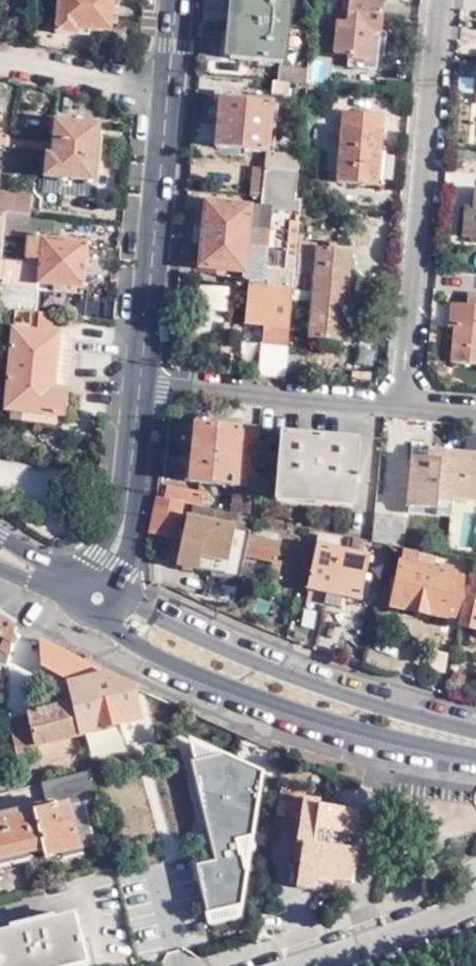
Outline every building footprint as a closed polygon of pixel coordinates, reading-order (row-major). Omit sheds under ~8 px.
[(115,0),(60,0),(57,32),(79,34),(80,29),(112,32),(115,0)] [(229,56),(279,60),(285,0),(234,0),(229,56)] [(347,24),(341,24),(339,56),(346,56),(346,60),(368,62),(370,33),(378,34),(381,0),(349,0),(347,24)] [(306,83),(307,70),(279,67),(278,81),(281,81),(292,82),(306,83)] [(281,81),(279,103),(290,104),(292,82),(281,81)] [(244,149),(266,151),(271,102),(220,97),(215,147),(244,149)] [(383,116),(343,112),(338,182),(374,185),(377,150),(381,150),(383,116)] [(44,178),(92,183),(98,127),(55,123),(52,157),(45,156),(44,178)] [(274,152),(266,151),(264,168),(298,172),(300,155),(274,152)] [(264,168),(255,167),(252,194),(253,194),(261,195),(264,168)] [(296,198),(298,172),(264,168),(261,195),(296,198)] [(91,197),(92,183),(44,178),(43,192),(91,197)] [(473,210),(464,209),(461,238),(475,239),(475,191),(474,190),(473,210)] [(0,192),(0,212),(3,213),(29,216),(31,195),(0,192)] [(296,198),(261,195),(260,207),(206,202),(199,267),(243,271),(242,282),(249,283),(283,285),(291,217),(298,217),(300,200),(300,198),(296,198)] [(199,267),(206,202),(197,201),(190,266),(199,267)] [(31,216),(29,216),(3,213),(0,236),(27,239),(29,237),(31,216)] [(36,284),(71,288),(81,289),(86,244),(29,237),(27,239),(24,259),(38,261),(36,284)] [(313,273),(316,246),(296,244),(293,274),(313,277),(313,273)] [(350,249),(316,246),(313,273),(313,277),(307,335),(342,339),(350,249)] [(283,285),(249,283),(245,321),(244,327),(265,329),(264,346),(286,348),(288,325),(292,286),(283,285)] [(35,289),(32,313),(58,316),(67,317),(71,288),(36,284),(35,289)] [(12,312),(32,313),(35,289),(0,287),(0,311),(12,312)] [(451,363),(475,366),(475,294),(469,293),(468,305),(459,304),(456,329),(451,363)] [(449,328),(456,329),(459,304),(453,303),(449,328)] [(32,313),(12,312),(3,411),(62,417),(65,392),(55,390),(52,390),(57,337),(58,316),(32,313)] [(55,390),(65,392),(70,338),(57,337),(52,390),(55,390)] [(286,348),(264,346),(260,375),(283,377),(286,348)] [(62,417),(3,411),(2,421),(61,427),(62,417)] [(253,489),(258,431),(195,426),(189,482),(239,487),(253,489)] [(310,443),(281,440),(276,496),(347,503),(353,447),(327,444),(327,438),(311,436),(310,443)] [(412,459),(407,508),(436,511),(437,498),(475,502),(475,456),(441,453),(440,461),(412,459)] [(164,485),(162,497),(164,498),(180,501),(200,505),(201,492),(164,485)] [(253,489),(239,487),(238,494),(234,494),(232,512),(236,513),(250,517),(253,489)] [(164,498),(162,497),(155,496),(148,527),(174,531),(180,501),(164,498)] [(234,529),(236,513),(232,512),(215,509),(215,508),(211,524),(184,518),(175,565),(238,578),(243,556),(271,562),(274,563),(278,545),(246,538),(248,532),(234,529)] [(373,515),(370,541),(387,545),(403,548),(405,519),(373,515)] [(349,552),(314,545),(305,589),(325,594),(322,603),(338,607),(340,596),(358,600),(367,556),(349,552)] [(460,618),(468,579),(454,576),(454,574),(416,565),(418,555),(401,551),(391,607),(445,619),(446,616),(460,618)] [(280,564),(274,563),(271,562),(267,584),(274,586),(280,564)] [(469,577),(468,579),(460,618),(458,627),(475,631),(475,579),(469,577)] [(325,594),(305,589),(303,598),(322,603),(325,594)] [(0,613),(0,637),(14,646),(19,625),(0,613)] [(69,685),(72,704),(76,702),(83,734),(141,720),(137,705),(132,684),(42,641),(42,669),(69,685)] [(36,747),(83,735),(83,734),(76,702),(72,704),(27,715),(31,730),(11,735),(17,762),(31,759),(29,750),(37,749),(36,747)] [(202,749),(190,857),(203,858),(197,915),(243,920),(261,756),(202,749)] [(92,772),(43,784),(48,808),(0,820),(0,861),(42,851),(43,858),(93,847),(82,801),(97,797),(92,772)] [(306,793),(281,788),(276,814),(301,818),(297,842),(305,843),(302,863),(298,888),(317,891),(318,885),(333,887),(333,883),(335,875),(350,878),(358,837),(350,836),(354,811),(319,806),(319,810),(304,807),(305,799),(306,793)] [(320,802),(305,799),(304,807),(319,810),(319,806),(320,802)] [(350,836),(358,837),(362,813),(354,811),(350,836)] [(294,861),(302,863),(305,843),(297,842),(294,861)] [(348,885),(350,878),(335,875),(333,883),(348,885)] [(0,938),(0,965),(82,965),(91,964),(79,918),(0,938)]
